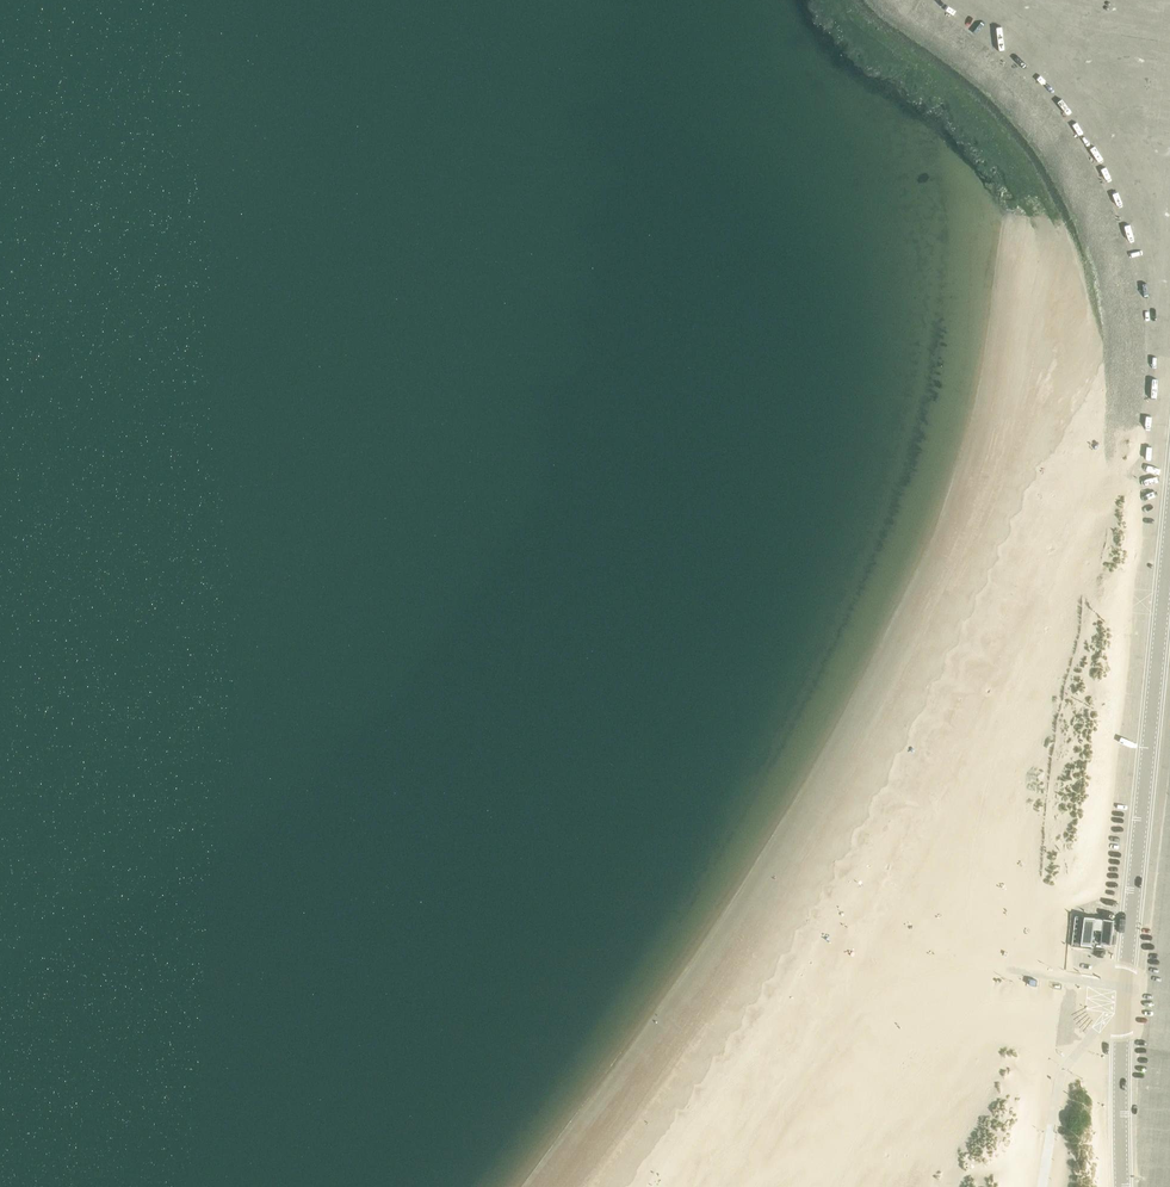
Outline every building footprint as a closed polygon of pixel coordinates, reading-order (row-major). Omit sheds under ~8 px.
[(1083,917),(1081,945),(1091,946),(1092,929),(1101,930),(1100,944),(1110,945),(1113,920),(1083,917)]
